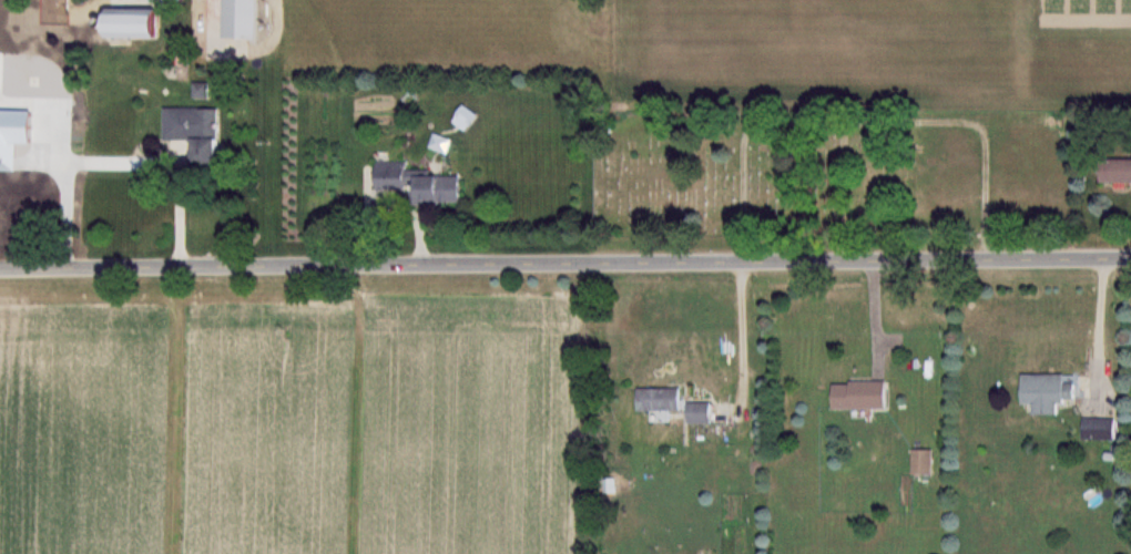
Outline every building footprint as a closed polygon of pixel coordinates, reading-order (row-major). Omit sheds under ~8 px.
[(228,37),(263,37),(263,0),(228,0),(228,37)] [(116,36),(170,36),(170,9),(118,9),(118,16),(97,16),(97,27),(116,27),(116,36)] [(225,107),(167,107),(167,138),(198,139),(197,164),(224,164),(225,107)] [(1108,154),(1130,155),(1130,183),(1107,183),(1108,154)] [(378,160),(411,160),(411,187),(378,187),(378,160)] [(416,173),(467,174),(467,202),(415,202),(416,173)] [(1023,373),(1063,375),(1063,404),(1022,403),(1023,373)] [(836,384),(837,406),(895,406),(895,377),(855,378),(855,384),(836,384)] [(638,389),(684,388),(684,410),(669,410),(670,422),(651,422),(651,410),(639,411),(638,389)] [(690,402),(716,402),(716,423),(690,423),(690,402)] [(1079,413),(1114,412),(1115,435),(1080,437),(1079,413)] [(917,449),(937,449),(937,473),(916,473),(917,449)]
